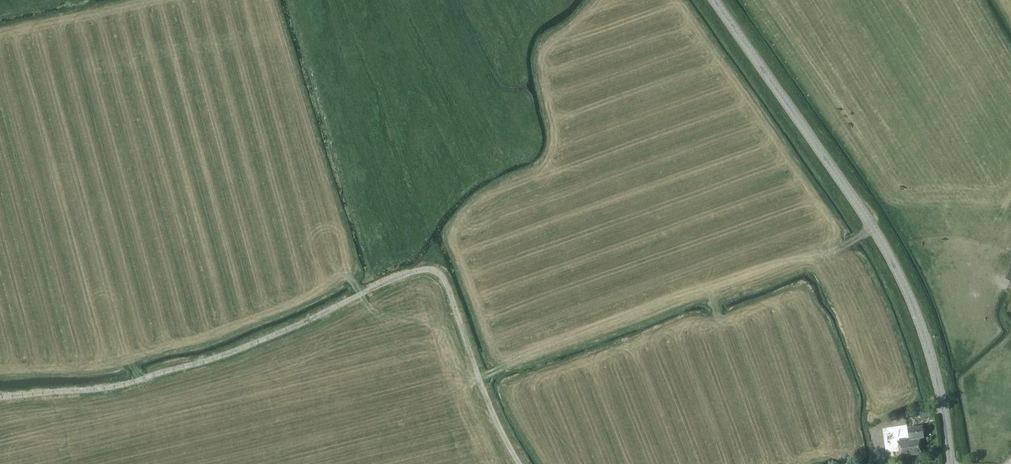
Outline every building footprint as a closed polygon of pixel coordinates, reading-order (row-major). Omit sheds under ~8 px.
[(922,425),(907,428),(912,455),(923,454),(920,439),(924,438),(922,425)] [(882,427),(884,441),(891,440),(889,426),(882,427)] [(900,457),(912,455),(907,428),(906,428),(892,431),(893,440),(897,439),(900,457)]
